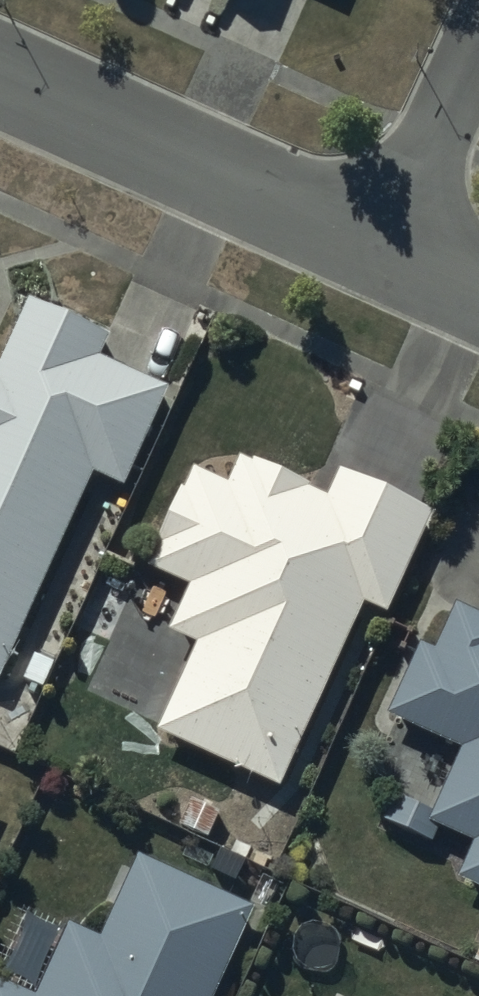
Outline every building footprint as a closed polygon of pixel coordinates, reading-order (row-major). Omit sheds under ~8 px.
[(91,477),(123,491),(165,397),(99,368),(109,346),(28,310),(0,372),(0,681),(91,477)] [(195,654),(156,741),(280,796),(362,613),(386,623),(433,519),(339,477),(326,506),(238,467),(226,492),(192,477),(147,578),(187,596),(167,641),(195,654)] [(387,726),(460,759),(431,821),(426,833),(438,838),(471,853),(454,888),(478,900),(478,625),(454,614),(434,659),(420,653),(387,726)] [(393,804),(382,829),(432,851),(438,838),(426,833),(431,821),(393,804)] [(254,918),(138,866),(100,950),(69,936),(42,995),(218,995),(254,918)]
